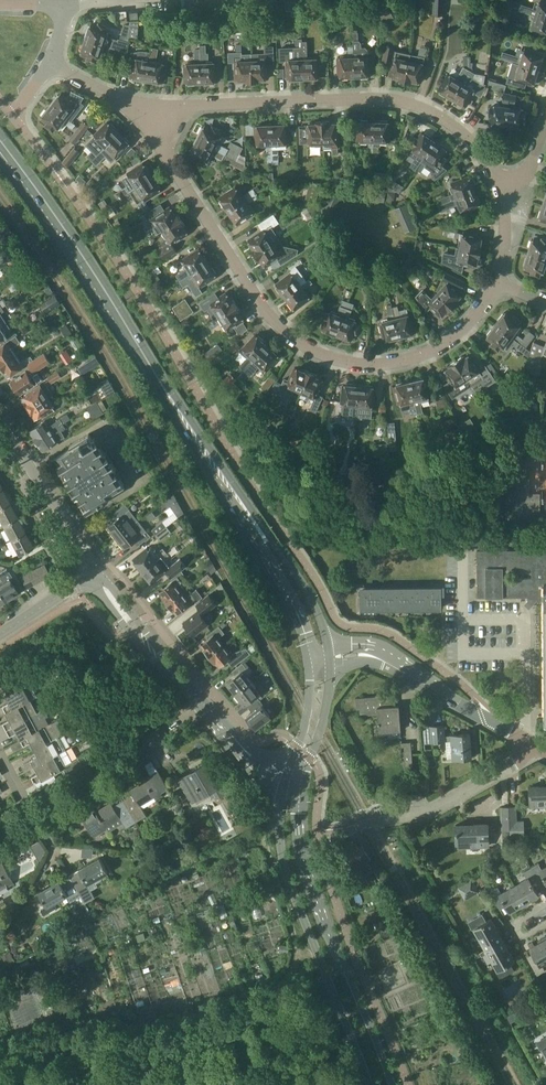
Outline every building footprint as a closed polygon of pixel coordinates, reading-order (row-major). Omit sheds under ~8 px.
[(444,15),(444,0),(433,0),(433,15),(444,15)] [(471,10),(481,11),(482,0),(472,0),(471,10)] [(516,2),(511,0),(502,0),(501,4),(514,8),(516,2)] [(301,1),(292,1),(292,10),(301,10),(301,1)] [(519,10),(525,12),(545,19),(545,3),(544,2),(543,3),(540,2),(537,10),(533,9),(533,8),(521,5),(519,10)] [(512,16),(514,8),(500,4),(498,11),(512,16)] [(380,20),(392,19),(391,5),(379,6),(380,20)] [(275,18),(275,10),(275,8),(267,8),(267,11),(267,18),(275,18)] [(519,11),(525,12),(523,17),(534,20),(532,29),(535,30),(535,31),(542,33),(542,32),(545,33),(545,19),(525,12),(519,10),(519,11)] [(136,11),(129,12),(130,20),(139,19),(139,11),(136,11)] [(160,19),(175,21),(176,13),(160,14),(160,19)] [(222,21),(221,13),(213,14),(214,22),(222,21)] [(128,38),(137,39),(139,20),(130,20),(128,38)] [(90,25),(86,38),(104,45),(108,46),(115,49),(126,52),(129,42),(118,38),(118,40),(112,38),(113,33),(108,31),(106,30),(107,27),(99,24),(98,28),(90,25)] [(108,46),(104,45),(86,38),(81,53),(88,55),(87,59),(96,62),(97,58),(99,59),(102,51),(107,53),(108,52),(114,54),(115,49),(108,46)] [(297,78),(303,78),(302,39),(296,40),(297,48),(280,48),(280,61),(288,60),(288,63),(287,63),(287,70),(288,70),(289,79),(290,78),(290,80),(297,80),(297,78)] [(302,39),(303,78),(310,78),(310,79),(317,79),(317,77),(318,77),(318,69),(320,69),(320,61),(317,62),(317,59),(307,59),(307,54),(309,54),(308,41),(302,41),(302,39)] [(353,46),(355,76),(361,76),(361,77),(368,77),(368,75),(369,75),(369,67),(370,67),(370,60),(368,60),(368,57),(367,50),(365,47),(361,47),(361,43),(359,40),(358,40),(354,41),(353,41),(353,46)] [(528,40),(527,44),(541,48),(543,44),(528,40)] [(237,62),(238,80),(244,80),(244,82),(252,81),(251,54),(251,53),(242,54),(242,44),(237,44),(237,53),(229,54),(229,62),(237,62)] [(200,49),(201,82),(207,82),(207,83),(214,83),(214,81),(216,81),(215,73),(217,73),(217,66),(215,66),(215,63),(207,63),(207,60),(209,60),(209,53),(207,53),(206,45),(200,45),(200,49)] [(405,81),(411,54),(393,50),(394,47),(386,45),(383,60),(394,63),(391,76),(397,77),(397,79),(405,81)] [(265,53),(251,54),(252,81),(261,81),(260,79),(267,79),(266,64),(274,64),(273,46),(265,47),(265,53)] [(348,76),(355,76),(353,46),(348,46),(349,57),(339,58),(339,61),(338,61),(338,68),(340,68),(340,77),(341,76),(341,78),(348,78),(348,76)] [(136,53),(134,54),(135,61),(135,64),(133,64),(132,71),(134,71),(132,77),(134,77),(133,79),(140,80),(141,79),(147,80),(153,47),(150,47),(149,52),(143,51),(143,53),(140,52),(136,53)] [(158,48),(153,47),(147,80),(153,81),(152,82),(159,84),(160,82),(161,82),(162,74),(164,74),(165,67),(164,67),(164,64),(156,62),(158,48)] [(419,56),(411,54),(405,81),(413,83),(413,81),(420,82),(427,48),(421,47),(419,56)] [(201,82),(200,49),(195,49),(195,51),(195,63),(186,64),(186,67),(185,67),(185,74),(187,74),(187,83),(188,82),(188,84),(195,84),(195,82),(201,82)] [(503,52),(501,58),(514,62),(538,70),(540,64),(541,64),(543,57),(542,57),(542,56),(535,53),(535,52),(528,50),(528,51),(524,50),(522,58),(503,52)] [(514,62),(507,82),(524,88),(526,81),(534,84),(534,82),(535,83),(538,76),(536,76),(538,70),(514,62)] [(447,95),(452,98),(469,70),(464,66),(456,79),(449,74),(448,77),(446,76),(443,82),(444,83),(440,90),(441,91),(440,92),(446,96),(447,95)] [(481,96),(484,90),(485,84),(484,84),(486,74),(475,73),(474,72),(474,71),(472,70),(470,70),(469,70),(452,98),(458,101),(457,103),(463,106),(464,105),(465,105),(469,98),(471,99),(475,92),(481,96)] [(506,85),(501,83),(489,80),(487,87),(503,92),(504,92),(506,85)] [(55,101),(51,106),(71,121),(80,109),(84,105),(81,102),(84,97),(72,90),(71,91),(72,91),(69,97),(68,96),(66,99),(60,95),(59,96),(58,95),(53,100),(55,101)] [(509,102),(508,107),(509,107),(506,126),(512,126),(512,128),(519,129),(519,127),(521,127),(522,120),(526,120),(527,111),(523,111),(523,109),(514,108),(514,103),(516,103),(517,95),(510,94),(510,93),(509,102)] [(500,125),(506,126),(509,107),(508,107),(494,105),(494,107),(490,107),(489,116),(493,116),(492,124),(493,124),(493,125),(500,126),(500,125)] [(46,110),(42,115),(43,116),(43,117),(49,122),(46,125),(53,130),(56,127),(57,129),(63,122),(73,129),(76,125),(71,121),(51,106),(48,111),(46,110)] [(369,145),(374,145),(374,141),(375,122),(368,122),(368,120),(361,120),(361,122),(360,122),(360,130),(357,130),(357,137),(360,137),(359,140),(369,141),(369,145)] [(323,148),(332,148),(333,154),(338,153),(337,123),(331,123),(331,121),(322,121),(322,122),(323,143),(323,148)] [(374,141),(389,141),(389,138),(390,138),(391,131),(389,131),(389,122),(388,122),(388,121),(381,121),(381,122),(375,122),(374,141)] [(322,143),(323,143),(322,122),(315,123),(315,125),(308,125),(308,127),(300,127),(300,140),(308,140),(308,146),(313,146),(313,145),(322,145),(322,143)] [(89,156),(93,160),(119,133),(115,129),(116,128),(111,123),(110,124),(109,123),(103,129),(101,128),(96,133),(98,134),(96,136),(87,144),(93,151),(89,156)] [(271,125),(273,162),(279,162),(279,155),(278,155),(277,148),(278,148),(278,144),(286,143),(286,140),(288,140),(288,133),(286,133),(286,125),(285,125),(284,123),(277,123),(277,125),(271,125)] [(268,155),(268,162),(273,162),(271,125),(265,125),(265,124),(258,124),(258,126),(257,126),(257,134),(255,134),(256,141),(257,141),(257,144),(266,144),(266,149),(267,149),(267,155),(268,155)] [(84,132),(78,127),(69,139),(75,144),(84,132)] [(200,134),(197,140),(225,154),(229,156),(245,165),(246,156),(240,154),(243,147),(231,141),(227,150),(216,144),(221,136),(219,134),(221,131),(213,127),(211,130),(204,127),(204,128),(202,127),(199,133),(200,134)] [(119,133),(93,160),(97,164),(100,160),(100,158),(102,158),(103,158),(105,155),(111,162),(118,155),(119,156),(124,151),(123,150),(129,144),(128,143),(130,142),(125,137),(123,138),(119,133)] [(411,166),(416,169),(435,141),(430,138),(431,137),(425,133),(424,134),(423,133),(419,140),(415,137),(410,145),(414,147),(409,153),(416,158),(411,166)] [(193,145),(190,152),(191,152),(191,153),(197,157),(196,160),(203,165),(205,161),(207,162),(212,153),(214,154),(214,155),(222,159),(225,155),(225,154),(197,140),(194,146),(193,145)] [(416,169),(421,172),(426,165),(433,169),(431,171),(433,177),(435,179),(447,169),(441,165),(446,158),(443,156),(447,150),(446,149),(447,148),(441,144),(440,145),(435,141),(416,169)] [(67,156),(64,161),(69,165),(79,152),(74,147),(67,156)] [(132,148),(127,153),(131,157),(136,152),(132,148)] [(228,157),(227,160),(227,162),(242,170),(245,165),(229,156),(228,157)] [(137,157),(131,160),(134,165),(140,161),(137,157)] [(116,194),(119,198),(152,177),(149,172),(150,171),(146,165),(145,166),(144,165),(137,169),(136,168),(130,172),(131,173),(128,175),(129,175),(123,179),(128,186),(126,187),(122,190),(121,190),(116,194)] [(387,186),(392,172),(376,171),(374,185),(387,186)] [(349,190),(349,176),(335,176),(335,189),(349,190)] [(119,198),(122,203),(127,199),(133,195),(138,203),(147,197),(148,199),(153,195),(153,194),(160,189),(159,188),(161,187),(157,181),(155,182),(152,177),(119,198)] [(435,201),(437,206),(438,205),(474,191),(472,185),(474,185),(471,178),(470,179),(469,178),(461,181),(460,179),(454,182),(454,183),(452,184),(455,193),(439,199),(439,200),(435,201)] [(247,192),(251,197),(258,192),(261,190),(260,190),(257,185),(247,192)] [(358,198),(364,199),(366,187),(359,186),(358,198)] [(364,199),(371,200),(373,188),(366,187),(364,199)] [(229,211),(247,199),(246,199),(244,200),(237,188),(234,190),(233,188),(227,192),(228,194),(221,199),(221,200),(220,200),(224,206),(225,206),(229,211)] [(371,200),(378,201),(379,189),(373,188),(371,200)] [(379,189),(378,201),(384,202),(386,190),(379,189)] [(387,199),(395,200),(396,192),(388,191),(387,199)] [(474,191),(438,205),(441,212),(450,208),(450,207),(459,204),(462,211),(465,210),(465,212),(472,209),(472,208),(480,205),(479,204),(481,203),(478,196),(477,197),(474,191)] [(251,197),(253,201),(259,197),(261,196),(258,192),(251,197)] [(326,198),(338,203),(340,197),(329,192),(326,198)] [(307,197),(305,205),(316,207),(317,199),(307,197)] [(335,209),(338,203),(326,198),(324,204),(335,209)] [(103,208),(108,205),(104,199),(99,203),(103,208)] [(247,199),(229,211),(232,216),(231,217),(235,223),(236,222),(237,223),(244,218),(245,220),(251,216),(250,215),(255,211),(247,199)] [(395,208),(398,214),(409,209),(406,203),(395,208)] [(332,215),(335,209),(324,204),(321,210),(332,215)] [(158,234),(163,231),(181,219),(176,213),(174,214),(171,209),(165,212),(160,205),(143,217),(148,225),(151,224),(158,234)] [(312,218),(313,217),(315,210),(307,208),(302,212),(308,221),(312,218)] [(398,214),(400,220),(411,215),(409,209),(398,214)] [(330,221),(332,215),(321,210),(318,216),(330,221)] [(255,254),(280,239),(272,227),(280,223),(274,214),(260,223),(259,223),(264,231),(249,241),(253,246),(251,247),(255,254)] [(400,220),(403,226),(414,221),(411,215),(400,220)] [(118,219),(113,223),(117,228),(122,225),(118,219)] [(185,227),(181,219),(163,231),(168,238),(163,241),(166,246),(158,251),(164,261),(177,252),(171,243),(187,233),(184,228),(185,227)] [(414,221),(403,226),(405,232),(416,227),(414,221)] [(320,232),(321,233),(324,238),(331,233),(327,227),(320,232)] [(334,246),(344,238),(339,233),(330,241),(334,246)] [(462,240),(461,248),(460,248),(481,252),(483,243),(481,243),(482,237),(460,233),(459,239),(462,240)] [(348,244),(344,238),(334,246),(338,251),(348,244)] [(529,253),(545,259),(545,239),(542,238),(541,242),(533,239),(533,241),(531,240),(529,247),(531,247),(529,253)] [(280,239),(255,254),(260,261),(262,260),(265,265),(278,257),(282,263),(297,254),(297,250),(285,247),(280,239)] [(352,249),(348,244),(338,251),(342,257),(352,249)] [(479,260),(481,252),(460,248),(461,248),(457,247),(456,255),(444,253),(442,261),(462,271),(463,263),(476,266),(477,260),(479,260)] [(356,254),(352,249),(342,257),(346,262),(356,254)] [(188,268),(177,275),(181,280),(208,263),(204,257),(206,257),(202,251),(200,252),(200,251),(192,255),(192,254),(186,258),(187,259),(184,261),(188,268)] [(524,265),(525,266),(525,267),(532,269),(531,273),(539,276),(541,272),(543,273),(545,265),(545,259),(529,253),(527,260),(526,259),(524,265)] [(416,257),(411,254),(406,261),(411,264),(416,257)] [(3,264),(8,261),(4,255),(0,258),(0,259),(3,264)] [(18,256),(8,262),(10,266),(21,260),(18,256)] [(393,256),(387,257),(389,269),(395,268),(393,256)] [(387,257),(381,258),(382,270),(389,269),(387,257)] [(381,258),(374,259),(376,271),(382,270),(381,258)] [(376,271),(374,259),(368,260),(370,272),(376,271)] [(208,263),(181,280),(184,285),(184,286),(188,284),(192,291),(193,290),(196,296),(203,292),(199,286),(200,285),(202,284),(203,285),(209,281),(208,280),(216,275),(215,274),(216,273),(212,267),(211,268),(208,263)] [(395,270),(396,271),(400,276),(407,271),(402,265),(401,265),(395,270)] [(307,281),(296,267),(291,271),(293,274),(293,275),(292,274),(289,276),(288,275),(283,279),(284,280),(277,285),(278,286),(277,287),(281,293),(282,292),(286,297),(301,286),(304,283),(307,281)] [(341,278),(353,282),(356,274),(344,269),(341,278)] [(466,282),(457,277),(446,272),(437,290),(439,292),(438,292),(453,307),(459,301),(457,299),(461,295),(458,291),(461,288),(462,289),(466,282)] [(359,274),(358,281),(365,282),(366,275),(366,274),(359,273),(359,274)] [(386,285),(383,274),(372,277),(375,288),(386,285)] [(307,281),(304,283),(305,283),(308,287),(313,283),(310,279),(307,281)] [(301,286),(286,297),(290,302),(288,303),(292,308),(294,307),(294,308),(301,303),(302,304),(308,300),(307,299),(309,297),(301,286)] [(423,290),(417,297),(426,311),(431,306),(442,316),(446,311),(447,313),(453,307),(438,292),(432,298),(423,290)] [(216,292),(200,302),(205,311),(208,309),(215,319),(237,305),(232,298),(231,299),(227,294),(220,299),(216,292)] [(47,312),(61,303),(55,295),(42,303),(47,312)] [(172,307),(177,314),(190,306),(185,298),(172,307)] [(336,334),(348,301),(342,299),(337,314),(329,311),(328,313),(325,312),(322,320),(325,322),(323,329),(324,330),(324,331),(330,333),(330,332),(336,334)] [(350,339),(353,332),(356,333),(359,325),(356,323),(357,321),(349,318),(354,304),(348,301),(336,334),(342,336),(342,338),(348,340),(349,338),(350,339)] [(215,319),(207,323),(211,329),(222,322),(227,330),(233,326),(236,330),(245,324),(243,322),(244,322),(242,319),(243,318),(240,313),(242,312),(237,305),(215,319)] [(398,305),(392,307),(394,314),(395,318),(400,336),(406,335),(406,336),(413,335),(412,333),(414,333),(412,325),(413,324),(411,318),(410,318),(409,315),(407,308),(399,311),(398,305)] [(181,320),(194,311),(190,306),(177,314),(181,320)] [(496,325),(511,336),(520,325),(518,323),(521,320),(514,315),(511,318),(505,313),(504,315),(503,314),(499,319),(500,320),(496,325)] [(400,336),(395,318),(381,322),(382,325),(380,326),(382,332),(383,332),(386,340),(387,340),(387,341),(394,340),(393,338),(400,336)] [(7,322),(0,327),(0,341),(7,336),(3,330),(9,326),(7,322)] [(529,354),(530,351),(526,347),(515,339),(511,336),(496,325),(492,330),(491,329),(487,335),(488,336),(488,337),(493,341),(491,344),(498,350),(500,346),(502,348),(508,352),(513,344),(529,356),(530,354),(529,354)] [(518,335),(515,339),(526,347),(535,335),(529,331),(523,339),(518,335)] [(16,353),(12,348),(19,343),(20,341),(17,336),(18,335),(17,333),(6,340),(7,341),(0,346),(0,363),(16,353)] [(245,370),(268,346),(263,341),(264,340),(259,335),(258,337),(257,336),(251,342),(250,341),(245,346),(246,347),(244,350),(245,350),(243,353),(248,357),(240,365),(245,370)] [(229,346),(233,352),(240,346),(236,341),(229,346)] [(545,346),(534,342),(530,351),(529,354),(530,354),(529,356),(525,365),(536,370),(541,358),(543,353),(545,354),(545,344),(545,346)] [(223,350),(218,344),(204,353),(210,361),(223,350)] [(245,370),(251,374),(257,367),(256,366),(259,363),(266,369),(268,367),(269,368),(274,363),(273,362),(278,355),(277,355),(279,353),(273,349),(272,350),(268,346),(245,370)] [(33,360),(34,360),(31,356),(25,359),(21,361),(16,353),(0,363),(0,365),(8,377),(24,366),(24,365),(27,363),(27,364),(33,360)] [(34,360),(33,360),(27,364),(30,368),(10,380),(20,395),(36,384),(35,383),(41,379),(37,373),(35,374),(34,372),(50,362),(44,353),(34,360)] [(463,356),(456,361),(472,386),(471,386),(473,388),(474,388),(476,393),(496,380),(493,376),(498,372),(491,363),(486,366),(485,364),(478,369),(469,355),(464,358),(463,356)] [(78,368),(83,374),(93,368),(88,361),(78,368)] [(451,380),(445,385),(453,398),(471,386),(472,386),(456,361),(449,365),(450,367),(445,371),(451,380)] [(299,397),(310,372),(303,368),(302,370),(296,368),(290,381),(284,379),(278,393),(283,395),(282,397),(290,400),(293,392),(292,392),(294,387),(301,391),(299,397)] [(60,377),(56,372),(47,377),(51,382),(60,377)] [(318,376),(310,372),(299,397),(312,403),(309,409),(316,412),(322,397),(317,395),(323,380),(317,378),(318,376)] [(231,373),(222,381),(228,387),(236,380),(231,373)] [(410,382),(417,413),(423,412),(420,402),(429,399),(428,394),(430,393),(428,386),(426,387),(424,379),(423,379),(422,377),(416,379),(416,381),(410,382)] [(44,398),(52,393),(44,381),(41,383),(40,383),(27,391),(28,393),(21,398),(28,408),(44,398)] [(242,390),(234,382),(229,387),(237,395),(242,390)] [(417,413),(410,382),(404,383),(403,382),(397,384),(397,385),(396,385),(398,394),(395,394),(397,401),(399,401),(401,406),(403,414),(411,412),(411,414),(417,413)] [(107,396),(116,391),(112,385),(104,390),(107,396)] [(342,416),(351,417),(350,426),(349,426),(347,439),(354,439),(355,429),(355,426),(356,426),(356,417),(359,387),(345,385),(344,394),(341,393),(340,401),(343,401),(342,404),(343,404),(342,416)] [(357,418),(362,418),(362,416),(371,417),(372,403),(375,403),(375,396),(373,396),(374,387),(373,387),(373,386),(366,385),(366,387),(359,386),(359,387),(356,417),(357,417),(357,418)] [(522,385),(516,392),(522,398),(529,392),(522,385)] [(445,397),(436,399),(438,408),(447,406),(445,397)] [(52,410),(44,398),(28,408),(35,419),(42,414),(43,416),(52,410)] [(68,403),(64,398),(55,403),(59,409),(68,403)] [(94,418),(103,413),(103,412),(103,411),(107,408),(102,400),(98,403),(97,402),(87,408),(94,418)] [(63,423),(71,419),(67,414),(60,418),(60,419),(49,426),(45,420),(30,430),(36,440),(63,423)] [(469,433),(477,428),(471,418),(463,422),(469,433)] [(387,423),(388,440),(396,440),(395,422),(387,423)] [(66,428),(63,423),(36,440),(43,451),(58,441),(65,436),(61,430),(63,429),(63,430),(66,428)] [(268,426),(261,431),(271,446),(278,441),(268,426)] [(71,447),(58,456),(62,462),(57,465),(67,480),(66,481),(76,497),(78,496),(87,512),(109,498),(108,495),(125,484),(115,469),(117,468),(106,452),(105,453),(95,437),(92,439),(89,433),(70,445),(71,447)] [(453,433),(450,438),(453,442),(458,442),(460,438),(458,433),(453,433)] [(373,444),(373,457),(388,456),(387,443),(373,444)] [(347,473),(340,472),(338,484),(346,485),(347,473)] [(524,476),(524,475),(506,475),(506,522),(524,522),(524,521),(535,521),(535,512),(540,512),(540,493),(528,493),(528,476),(524,476)] [(8,502),(1,488),(0,488),(0,507),(8,502)] [(142,490),(137,494),(140,499),(146,495),(142,490)] [(174,494),(168,499),(164,502),(168,508),(172,505),(178,501),(174,494)] [(3,524),(16,517),(8,502),(0,507),(0,519),(3,524)] [(116,537),(138,520),(130,509),(126,504),(115,512),(118,517),(107,526),(116,537)] [(152,511),(147,516),(150,520),(156,515),(152,511)] [(478,531),(483,522),(485,518),(480,516),(473,528),(478,531)] [(3,524),(10,538),(24,531),(16,517),(3,524)] [(138,520),(116,537),(124,548),(136,539),(139,544),(150,535),(138,520)] [(152,530),(155,534),(166,526),(163,521),(152,530)] [(167,526),(166,526),(155,534),(155,535),(160,540),(171,531),(167,526)] [(32,547),(24,531),(10,538),(19,554),(32,547)] [(142,571),(157,559),(160,557),(166,551),(163,548),(157,552),(158,552),(154,556),(148,549),(134,560),(142,571)] [(526,602),(531,607),(536,601),(544,601),(544,616),(545,718),(545,549),(477,550),(477,598),(522,597),(525,597),(527,597),(528,600),(526,602)] [(170,556),(166,551),(160,557),(157,559),(142,571),(151,582),(157,577),(159,579),(165,573),(164,572),(165,571),(171,578),(181,570),(187,565),(181,558),(177,561),(169,567),(164,560),(170,556)] [(38,567),(45,578),(50,575),(44,564),(38,567)] [(4,600),(18,591),(9,578),(12,576),(6,566),(0,570),(0,577),(3,582),(0,584),(0,595),(4,600)] [(33,570),(38,581),(45,578),(38,567),(33,570)] [(27,574),(33,584),(38,581),(33,570),(27,574)] [(168,603),(182,591),(175,582),(185,574),(181,570),(171,578),(170,578),(173,581),(159,592),(168,603)] [(33,584),(27,574),(20,577),(26,588),(33,584)] [(182,591),(168,603),(176,613),(189,602),(192,605),(203,596),(202,596),(201,594),(197,589),(188,595),(184,591),(183,592),(182,591)] [(360,589),(360,608),(438,607),(442,607),(441,589),(360,589)] [(200,611),(193,616),(184,623),(193,634),(208,623),(202,615),(203,614),(204,615),(217,604),(209,594),(196,604),(200,611)] [(209,655),(224,644),(219,638),(225,633),(222,628),(225,626),(222,623),(207,635),(209,638),(201,644),(209,655)] [(224,644),(209,655),(218,666),(223,662),(225,664),(228,661),(233,667),(256,649),(252,644),(247,648),(246,647),(245,648),(236,651),(232,654),(224,644)] [(227,682),(236,693),(250,682),(246,676),(249,673),(246,668),(249,665),(246,661),(243,663),(242,662),(229,673),(232,678),(227,682)] [(2,706),(6,713),(30,699),(30,700),(37,696),(30,682),(19,687),(15,679),(3,686),(8,694),(5,695),(9,702),(2,706)] [(155,685),(159,690),(165,685),(161,680),(155,685)] [(250,682),(236,693),(241,700),(239,701),(243,706),(237,710),(241,714),(249,708),(250,708),(260,700),(260,699),(265,696),(264,695),(271,690),(269,687),(262,693),(261,691),(259,692),(261,691),(258,687),(256,689),(250,682)] [(62,683),(57,687),(60,692),(66,689),(62,683)] [(383,698),(382,695),(355,697),(356,709),(359,708),(360,715),(378,714),(379,732),(401,730),(399,705),(395,705),(394,697),(383,698)] [(65,705),(71,701),(69,696),(62,700),(65,705)] [(30,699),(6,713),(9,719),(2,723),(6,730),(38,713),(37,712),(30,700),(30,699)] [(263,704),(260,700),(250,708),(253,712),(246,717),(256,729),(264,723),(264,724),(270,719),(270,718),(272,716),(262,705),(263,704)] [(45,708),(37,712),(38,713),(6,730),(10,736),(17,733),(20,739),(51,722),(52,722),(45,708)] [(31,742),(35,749),(59,736),(52,722),(51,722),(20,739),(24,746),(31,742)] [(431,726),(431,730),(424,731),(424,742),(452,740),(453,759),(471,757),(470,733),(451,734),(451,735),(445,735),(444,725),(431,726)] [(31,759),(35,766),(66,749),(59,736),(35,749),(38,756),(31,759)] [(405,766),(413,766),(411,741),(400,742),(401,747),(404,747),(404,752),(405,766)] [(54,773),(64,768),(67,774),(83,765),(79,757),(72,761),(66,749),(35,766),(38,773),(31,776),(38,790),(57,780),(54,773)] [(192,802),(208,793),(212,799),(217,797),(217,798),(227,792),(217,775),(212,778),(204,764),(178,778),(192,802)] [(123,799),(137,821),(146,815),(140,805),(154,796),(155,799),(162,794),(161,792),(168,788),(158,770),(143,779),(145,781),(130,790),(132,794),(123,799)] [(530,806),(545,805),(545,785),(530,786),(530,806)] [(126,827),(137,821),(123,799),(113,805),(111,802),(97,811),(95,808),(88,812),(100,832),(108,828),(106,825),(120,817),(126,827)] [(511,830),(510,806),(501,806),(502,830),(511,830)] [(455,825),(457,847),(489,845),(487,823),(455,825)] [(39,840),(30,845),(40,862),(46,850),(39,840)] [(355,867),(359,864),(366,876),(374,872),(367,860),(370,858),(362,845),(358,847),(355,842),(345,848),(345,850),(342,852),(348,863),(352,861),(355,867)] [(91,890),(87,883),(108,872),(100,857),(78,869),(79,870),(77,871),(81,876),(73,880),(81,895),(91,890)] [(7,886),(14,883),(2,862),(0,863),(0,890),(7,886)] [(531,867),(542,886),(545,883),(545,866),(542,869),(539,863),(531,867)] [(527,878),(515,885),(525,902),(539,894),(535,889),(542,886),(531,867),(523,872),(527,878)] [(46,905),(41,908),(40,910),(43,915),(45,915),(57,909),(57,907),(54,902),(67,895),(71,901),(81,895),(73,880),(69,875),(38,892),(46,905)] [(486,880),(482,875),(477,879),(480,884),(486,880)] [(472,878),(464,883),(472,896),(480,892),(472,878)] [(515,885),(501,893),(498,886),(490,891),(500,909),(506,906),(509,911),(525,902),(515,885)] [(474,929),(485,949),(503,939),(491,918),(486,921),(482,913),(468,922),(472,930),(474,929)] [(9,941),(14,938),(17,936),(12,928),(3,933),(8,941),(9,941)] [(515,960),(503,939),(485,949),(497,969),(495,970),(500,978),(514,970),(510,962),(515,960)] [(545,939),(530,948),(533,953),(527,957),(537,975),(545,970),(542,964),(545,961),(545,941),(545,939)] [(515,1012),(509,1016),(512,1022),(519,1018),(515,1012)] [(545,1055),(545,1036),(536,1042),(540,1050),(542,1049),(545,1055)]
